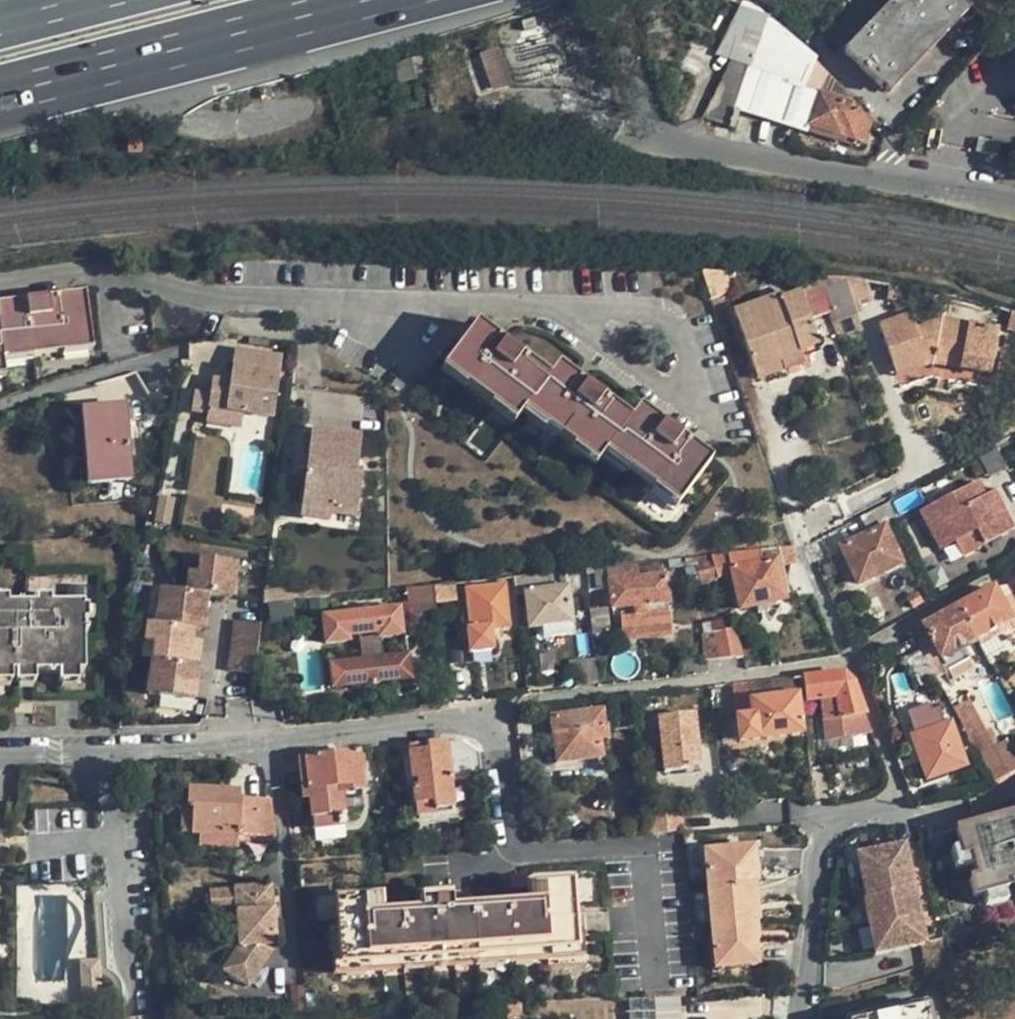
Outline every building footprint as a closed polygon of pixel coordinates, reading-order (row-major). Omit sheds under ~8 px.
[(843,52),(880,85),(894,72),(898,75),(948,22),(945,17),(958,4),(954,0),(893,0),(843,52)] [(721,48),(732,54),(735,48),(754,55),(765,19),(737,3),(721,48)] [(788,127),(813,61),(814,58),(768,20),(765,19),(754,55),(735,111),(743,113),(788,127)] [(470,58),(484,94),(515,83),(501,46),(470,58)] [(735,48),(732,54),(701,118),(736,128),(743,113),(735,111),(754,55),(735,48)] [(423,55),(402,61),(408,68),(417,79),(429,76),(423,55)] [(399,83),(417,79),(408,68),(402,61),(393,63),(399,83)] [(809,126),(846,137),(863,142),(868,123),(813,61),(788,127),(807,133),(809,126)] [(507,106),(507,116),(519,117),(519,107),(507,106)] [(844,144),(846,137),(809,126),(807,133),(844,144)] [(993,144),(973,140),(970,154),(990,158),(993,144)] [(139,142),(127,141),(126,153),(138,153),(139,142)] [(721,273),(700,272),(709,299),(728,292),(721,273)] [(808,320),(828,314),(819,289),(816,276),(791,275),(799,295),(778,301),(774,297),(733,312),(752,369),(775,361),(779,372),(798,365),(795,354),(809,349),(818,346),(808,320)] [(862,333),(845,278),(843,278),(819,277),(831,313),(828,314),(837,341),(862,333)] [(3,342),(91,329),(83,282),(0,295),(0,326),(3,342)] [(908,290),(889,287),(887,300),(905,303),(908,290)] [(909,314),(877,325),(892,365),(912,359),(916,368),(930,363),(988,374),(997,330),(939,319),(914,328),(909,314)] [(518,413),(526,402),(545,377),(473,323),(446,357),(518,413)] [(820,352),(818,346),(809,349),(812,355),(820,352)] [(282,354),(234,347),(230,381),(225,412),(274,419),(282,354)] [(756,380),(779,372),(775,361),(752,369),(756,380)] [(554,365),(545,377),(526,402),(597,457),(606,446),(626,421),(554,365)] [(230,381),(212,379),(206,424),(223,426),(225,412),(230,381)] [(125,404),(84,407),(91,482),(131,478),(125,404)] [(635,410),(626,421),(606,446),(678,502),(705,465),(635,410)] [(274,419),(225,412),(223,426),(272,432),(274,419)] [(305,471),(301,504),(329,506),(330,503),(356,506),(359,473),(354,472),(357,438),(309,433),(306,459),(305,471)] [(995,446),(997,450),(1006,468),(1008,471),(1014,468),(1014,452),(1009,439),(995,446)] [(989,477),(1006,468),(997,450),(980,458),(986,470),(989,477)] [(976,475),(986,470),(980,458),(971,463),(976,475)] [(298,469),(305,471),(306,459),(298,459),(298,469)] [(1001,510),(1007,507),(1008,506),(999,488),(985,495),(977,481),(919,511),(939,549),(956,541),(962,553),(1010,528),(1001,510)] [(888,502),(858,517),(866,532),(839,545),(857,583),(902,563),(884,527),(897,521),(888,502)] [(355,516),(356,506),(330,503),(329,506),(301,504),(300,517),(327,519),(328,513),(355,516)] [(1007,507),(1001,510),(1010,528),(1014,525),(1014,524),(1007,507)] [(946,561),(962,553),(956,541),(939,549),(946,561)] [(780,556),(783,565),(798,562),(791,545),(778,547),(780,556)] [(778,547),(725,553),(729,571),(737,609),(754,605),(757,614),(770,611),(768,602),(784,598),(784,594),(774,558),(780,556),(778,547)] [(725,553),(708,554),(710,561),(715,575),(729,571),(725,553)] [(710,561),(708,554),(706,555),(690,557),(694,565),(710,561)] [(789,592),(783,565),(780,556),(774,558),(784,594),(789,592)] [(232,565),(197,560),(195,577),(185,575),(182,591),(204,594),(228,598),(232,565)] [(716,577),(715,575),(710,561),(694,565),(694,566),(700,579),(702,583),(716,577)] [(606,566),(584,568),(586,584),(587,592),(599,590),(602,609),(604,609),(629,607),(630,613),(620,614),(624,639),(670,634),(661,565),(606,570),(606,566)] [(688,583),(700,579),(694,566),(683,570),(688,583)] [(566,570),(564,570),(566,587),(586,584),(584,568),(566,570)] [(552,589),(551,572),(531,575),(513,576),(515,595),(525,594),(530,628),(543,626),(545,636),(569,634),(567,623),(571,622),(566,587),(552,589)] [(1003,579),(1005,581),(1014,576),(1014,572),(1003,579)] [(473,584),(462,585),(467,629),(463,629),(466,654),(491,651),(490,630),(508,627),(504,597),(515,595),(513,576),(472,580),(473,584)] [(1011,592),(1014,599),(1014,576),(1005,581),(1003,579),(1011,592)] [(1003,579),(990,586),(998,599),(1011,592),(1003,579)] [(451,583),(433,585),(435,602),(453,600),(451,583)] [(433,585),(405,588),(406,604),(407,612),(436,609),(435,602),(433,585)] [(990,586),(956,605),(974,636),(1008,617),(998,599),(990,586)] [(182,591),(168,589),(165,608),(155,607),(153,624),(189,628),(200,629),(204,594),(182,591)] [(167,591),(157,589),(155,607),(165,608),(167,591)] [(291,591),(264,595),(263,602),(292,599),(291,591)] [(1011,592),(998,599),(1008,617),(1014,628),(1014,599),(1011,592)] [(914,595),(907,599),(912,608),(919,604),(914,595)] [(397,610),(399,636),(406,635),(403,612),(407,612),(406,604),(376,607),(377,612),(397,610)] [(960,644),(974,636),(956,605),(943,612),(921,625),(927,636),(947,671),(951,678),(972,667),(960,644)] [(6,677),(12,676),(31,676),(52,675),(78,675),(85,674),(83,625),(83,610),(83,606),(51,607),(35,608),(11,609),(0,609),(0,677),(6,677)] [(262,610),(260,624),(292,620),(291,606),(262,610)] [(602,609),(589,611),(592,633),(607,631),(604,609),(602,609)] [(321,618),(324,643),(327,643),(345,641),(345,636),(357,635),(378,633),(379,638),(399,636),(397,610),(377,612),(321,618)] [(733,628),(730,620),(703,625),(704,632),(733,628)] [(189,628),(153,624),(142,623),(140,644),(151,645),(149,658),(185,662),(187,643),(189,628)] [(260,626),(233,623),(231,634),(258,637),(259,628),(260,626)] [(701,633),(703,656),(705,656),(706,661),(742,656),(733,628),(704,632),(701,633)] [(378,633),(357,635),(359,664),(349,664),(352,688),(411,681),(408,658),(382,660),(379,638),(378,633)] [(258,637),(231,634),(230,646),(257,649),(258,637)] [(345,641),(327,643),(333,690),(352,688),(349,664),(359,664),(357,635),(345,636),(345,641)] [(399,636),(379,638),(382,660),(408,658),(406,635),(399,636)] [(1003,635),(987,644),(996,658),(1010,650),(1003,635)] [(927,636),(917,641),(922,650),(935,675),(936,676),(947,671),(927,636)] [(198,644),(187,643),(185,662),(195,663),(198,644)] [(257,649),(230,646),(229,657),(255,661),(257,649)] [(935,675),(922,650),(904,660),(918,684),(935,675)] [(255,661),(229,657),(227,670),(253,673),(255,661)] [(185,662),(149,658),(147,678),(157,679),(155,696),(191,700),(195,663),(185,662)] [(870,732),(853,682),(842,671),(803,676),(807,703),(821,701),(826,739),(870,732)] [(78,686),(78,675),(52,675),(52,686),(78,686)] [(31,687),(31,676),(12,676),(12,687),(31,687)] [(157,679),(147,678),(145,695),(155,696),(157,679)] [(789,679),(733,685),(739,739),(798,733),(793,692),(791,692),(789,679)] [(985,681),(980,684),(999,719),(1012,713),(998,683),(990,688),(985,681)] [(722,741),(739,739),(733,685),(715,687),(722,741)] [(661,703),(637,706),(641,738),(665,736),(661,703)] [(915,734),(910,736),(926,778),(964,765),(949,722),(943,724),(937,707),(909,717),(915,734)] [(551,716),(556,762),(601,756),(599,740),(607,739),(606,726),(603,726),(601,709),(551,716)] [(978,722),(967,727),(971,738),(977,749),(986,761),(990,760),(995,767),(1001,764),(978,722)] [(450,779),(481,775),(478,753),(462,740),(424,743),(425,749),(409,750),(415,815),(435,813),(434,809),(453,807),(450,779)] [(357,752),(305,759),(309,800),(313,830),(344,826),(340,792),(362,790),(357,752)] [(301,801),(309,800),(305,759),(296,760),(301,801)] [(187,787),(188,805),(193,805),(192,832),(199,833),(237,834),(276,836),(270,798),(240,797),(231,797),(231,788),(187,787)] [(241,788),(231,788),(231,797),(240,797),(241,788)] [(179,832),(192,832),(193,805),(188,805),(180,805),(179,832)] [(954,829),(959,846),(949,849),(955,868),(972,864),(976,877),(968,879),(973,897),(982,894),(985,907),(1005,901),(1002,889),(1007,888),(1005,883),(1014,880),(1014,813),(954,829)] [(238,847),(237,834),(199,833),(199,845),(238,847)] [(704,849),(707,886),(754,882),(756,882),(752,845),(704,849)] [(903,846),(866,854),(869,900),(911,892),(903,846)] [(856,855),(865,901),(869,900),(866,854),(856,855)] [(527,886),(526,875),(511,876),(511,887),(527,886)] [(758,921),(754,882),(707,886),(706,887),(710,926),(752,922),(758,921)] [(569,883),(527,886),(529,903),(471,908),(451,909),(451,898),(450,895),(419,897),(420,912),(381,915),(379,897),(336,900),(340,963),(574,947),(569,883)] [(232,891),(235,912),(239,948),(224,975),(249,989),(273,947),(266,887),(232,891)] [(209,915),(235,912),(232,891),(207,893),(209,915)] [(896,920),(897,924),(917,920),(911,892),(869,900),(871,920),(896,920)] [(469,896),(451,898),(451,909),(471,908),(469,896)] [(861,902),(866,930),(897,924),(896,920),(871,920),(869,900),(865,901),(861,902)] [(922,945),(917,920),(897,924),(901,949),(922,945)] [(752,922),(710,926),(714,967),(755,963),(752,922)] [(871,955),(901,949),(897,924),(866,930),(871,955)] [(89,1004),(102,1002),(99,963),(80,964),(84,999),(89,1004)] [(292,989),(295,1014),(306,1013),(306,1010),(305,995),(304,988),(292,989)] [(315,994),(305,995),(306,1010),(316,1009),(315,994)] [(647,996),(632,996),(633,1018),(647,1018),(647,996)] [(647,996),(647,1018),(683,1018),(683,996),(647,996)] [(521,1005),(509,1005),(509,1017),(521,1017),(521,1005)] [(924,1008),(869,1018),(926,1018),(924,1008)]
